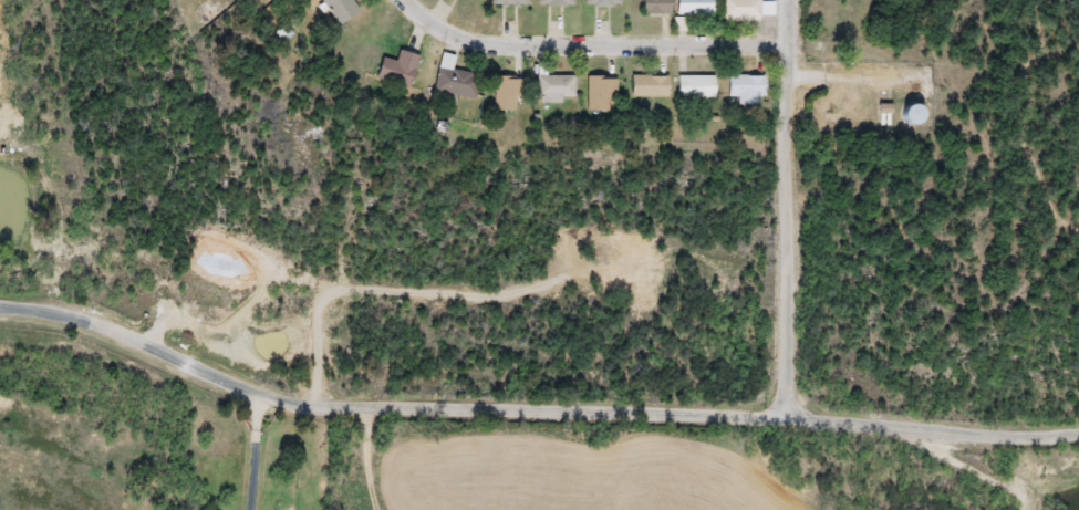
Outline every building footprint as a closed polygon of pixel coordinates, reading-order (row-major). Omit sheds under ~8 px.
[(338,25),(318,0),(350,0),(357,10),(338,25)] [(640,14),(640,0),(668,0),(668,14),(640,14)] [(675,14),(675,0),(713,0),(713,14),(675,14)] [(722,21),(722,0),(758,0),(759,21),(722,21)] [(394,61),(396,51),(416,55),(408,89),(373,80),(380,58),(394,61)] [(430,92),(436,67),(477,75),(473,100),(430,92)] [(572,75),(572,102),(536,102),(536,75),(572,75)] [(629,96),(629,75),(666,75),(666,96),(629,96)] [(712,75),(712,98),(675,98),(675,75),(712,75)] [(735,103),(735,96),(724,96),(725,75),(760,76),(760,103),(735,103)] [(491,111),(491,77),(517,77),(517,111),(491,111)] [(584,111),(584,77),(615,77),(615,96),(606,96),(606,111),(584,111)] [(911,126),(895,116),(904,103),(919,112),(911,126)]
